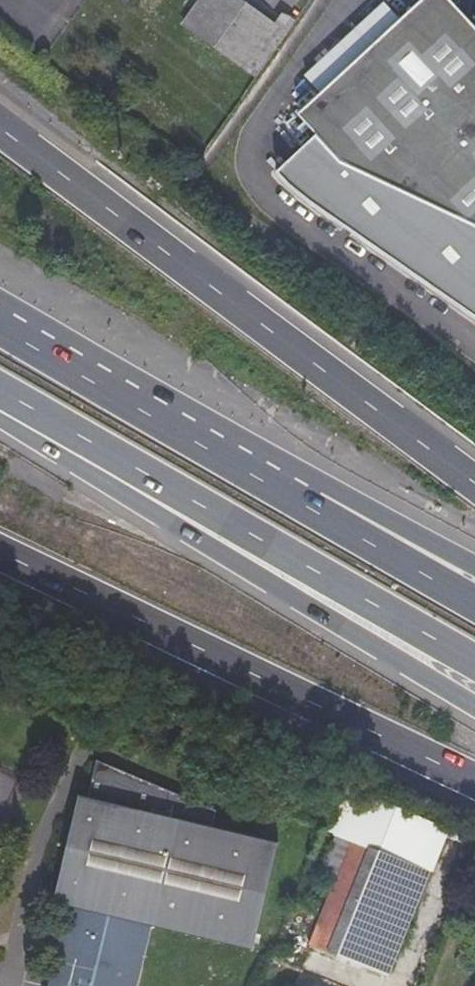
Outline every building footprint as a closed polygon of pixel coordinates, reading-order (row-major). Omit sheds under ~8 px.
[(243,0),(198,0),(184,20),(245,65),(275,23),(243,0)] [(384,2),(305,75),(321,92),(273,136),(258,157),(273,178),(474,321),(474,29),(449,0),(420,0),(400,19),(384,2)] [(127,920),(148,925),(253,950),(277,850),(212,834),(217,815),(147,785),(96,764),(87,802),(80,802),(54,902),(71,907),(76,908),(70,935),(73,946),(62,950),(71,985),(103,985),(103,984),(129,976),(130,964),(129,959),(127,952),(121,945),(127,920)] [(440,842),(353,805),(321,881),(338,889),(312,950),(382,980),(440,842)] [(62,950),(73,946),(70,935),(76,908),(71,907),(52,985),(71,985),(62,950)] [(127,920),(121,945),(127,952),(129,959),(130,964),(129,976),(103,984),(103,985),(132,985),(148,925),(127,920)]
